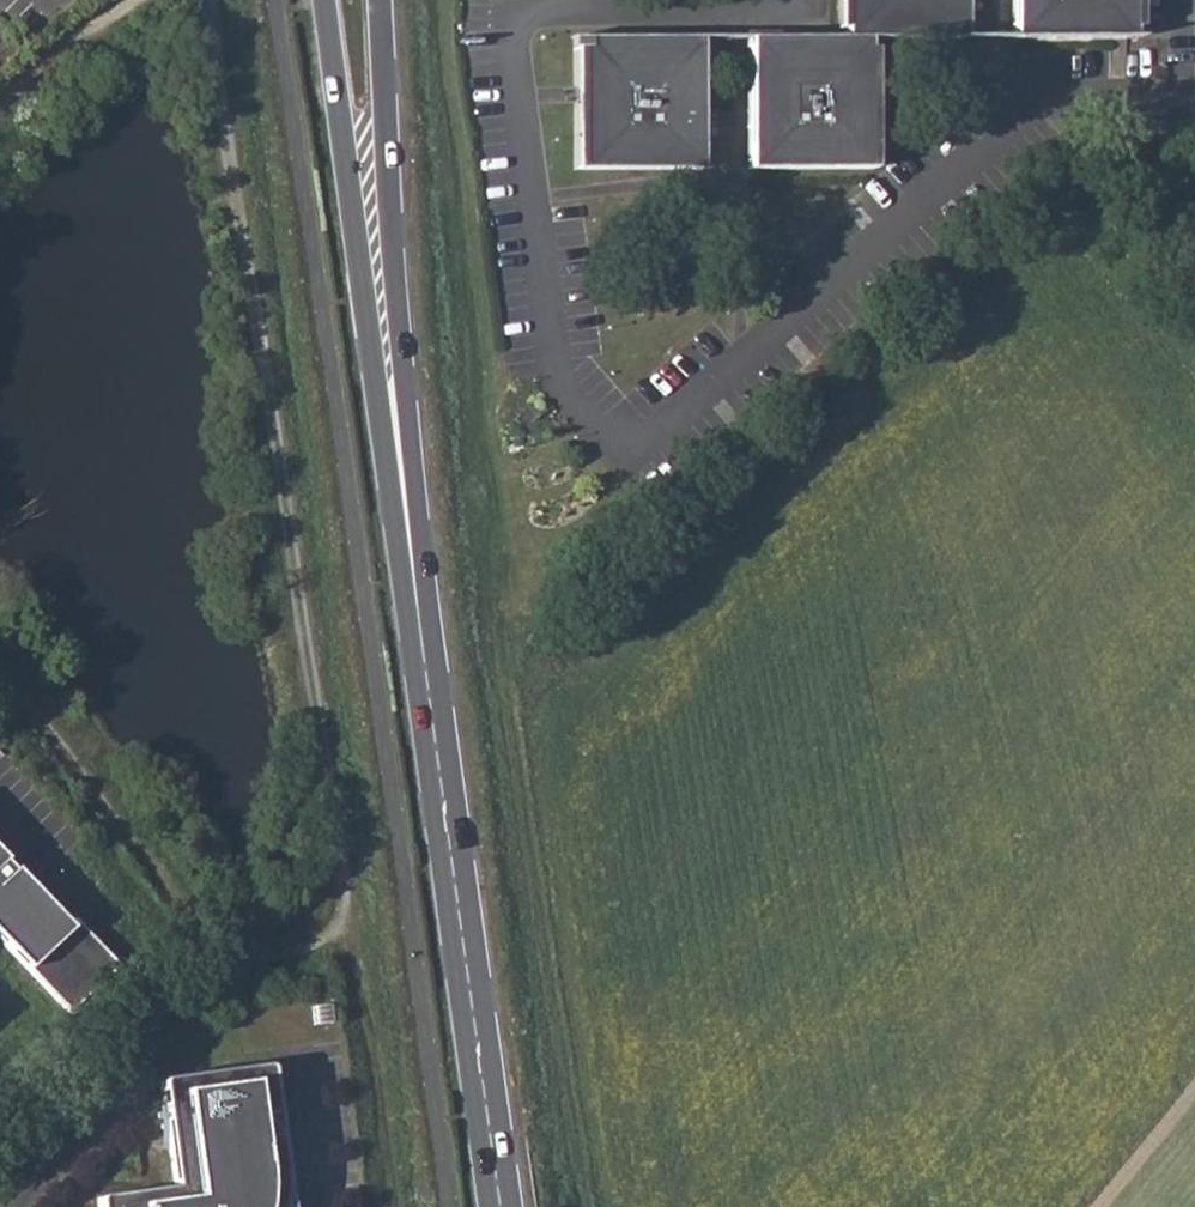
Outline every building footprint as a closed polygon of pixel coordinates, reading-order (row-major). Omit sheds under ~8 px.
[(847,37),(751,37),(751,170),(847,169),(871,168),(870,151),(870,38),(954,37),(967,37),(966,0),(847,0),(847,37)] [(1020,33),(1139,32),(1139,0),(1020,0),(1020,33)] [(702,38),(583,39),(584,171),(704,170),(702,38)] [(68,1013),(116,967),(74,923),(68,929),(13,869),(11,872),(1,862),(4,860),(0,857),(0,941),(68,1013)] [(176,1186),(103,1196),(100,1198),(99,1202),(100,1206),(283,1206),(286,1182),(284,1162),(276,1131),(272,1126),(267,1121),(261,1119),(260,1115),(276,1112),(270,1068),(269,1065),(265,1065),(164,1079),(162,1081),(161,1083),(176,1186)]
